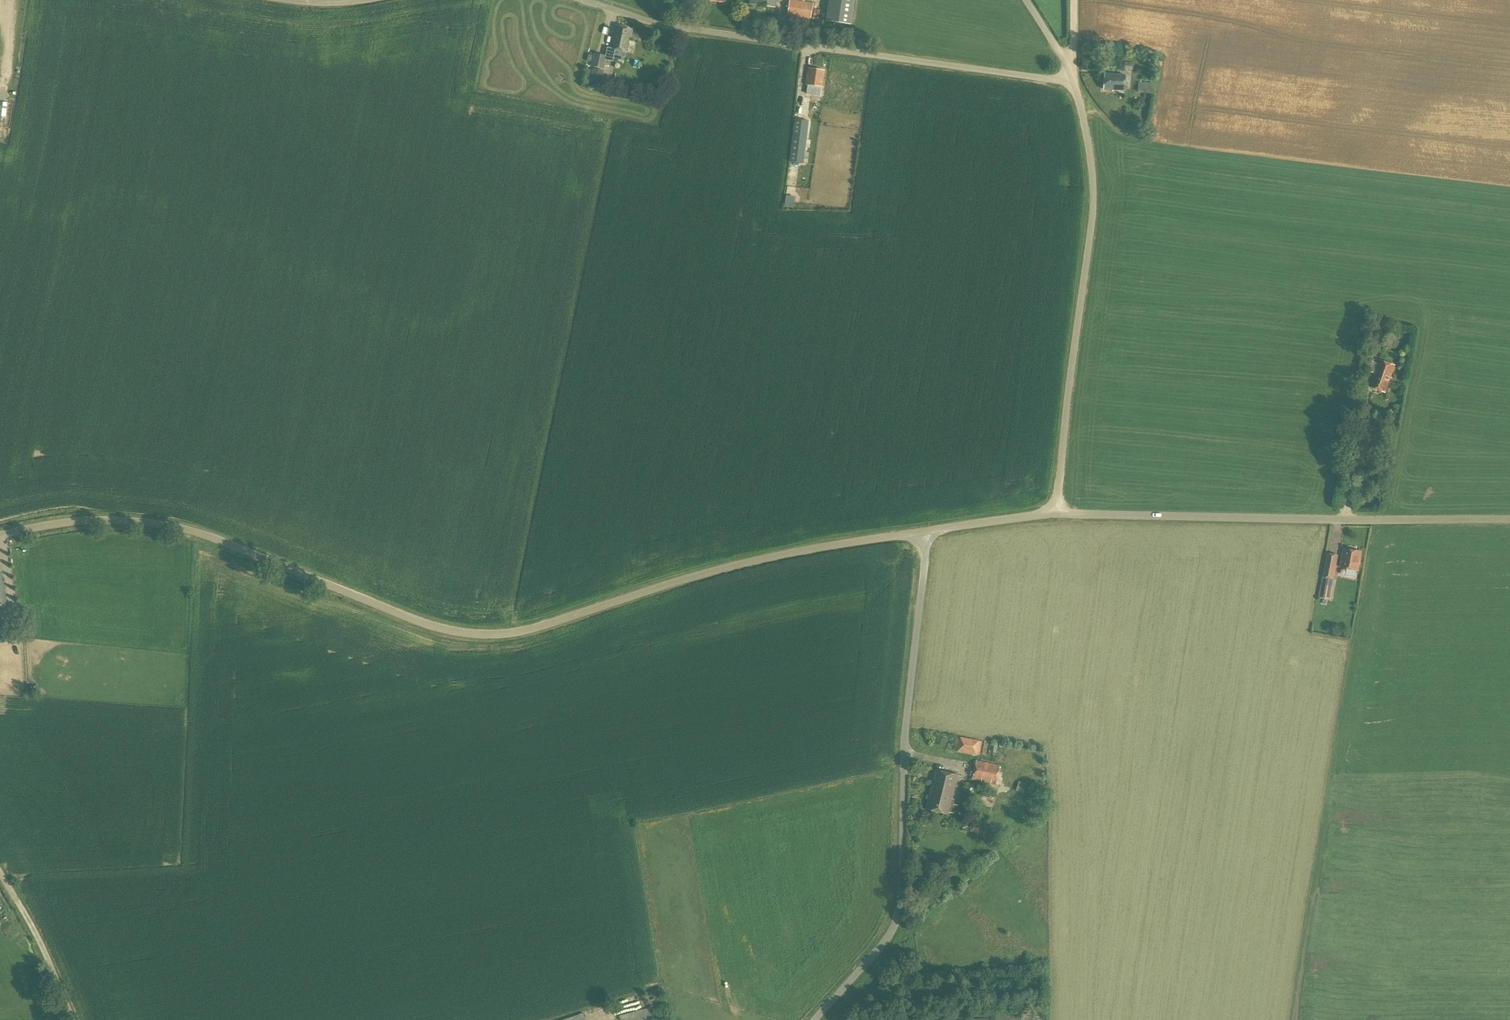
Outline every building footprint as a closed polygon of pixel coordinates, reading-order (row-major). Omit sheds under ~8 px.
[(813,4),(791,0),(790,0),(787,15),(810,19),(813,4)] [(626,52),(631,29),(615,25),(609,48),(626,52)] [(604,69),(607,56),(594,53),(591,67),(604,69)] [(604,71),(593,68),(590,81),(601,83),(604,71)] [(822,87),(824,70),(808,68),(806,85),(822,87)] [(1124,91),(1125,75),(1104,74),(1103,90),(1124,91)] [(1152,93),(1152,83),(1138,82),(1138,91),(1145,92),(1145,93),(1152,93)] [(794,119),(790,151),(805,152),(808,121),(794,119)] [(1364,369),(1376,373),(1376,374),(1390,378),(1395,365),(1381,360),(1379,364),(1367,359),(1364,369)] [(1385,392),(1390,378),(1376,374),(1371,387),(1385,392)] [(1389,431),(1391,420),(1370,415),(1368,426),(1389,431)] [(1358,571),(1362,552),(1344,549),(1341,567),(1358,571)] [(1334,579),(1336,566),(1326,564),(1324,577),(1334,579)] [(1332,599),(1334,587),(1321,584),(1319,597),(1332,599)] [(976,755),(979,741),(960,737),(957,751),(976,755)] [(995,784),(999,766),(976,761),(972,780),(995,784)] [(948,814),(958,775),(935,769),(925,809),(948,814)] [(654,1019),(651,1008),(620,1016),(621,1019),(654,1019)]
